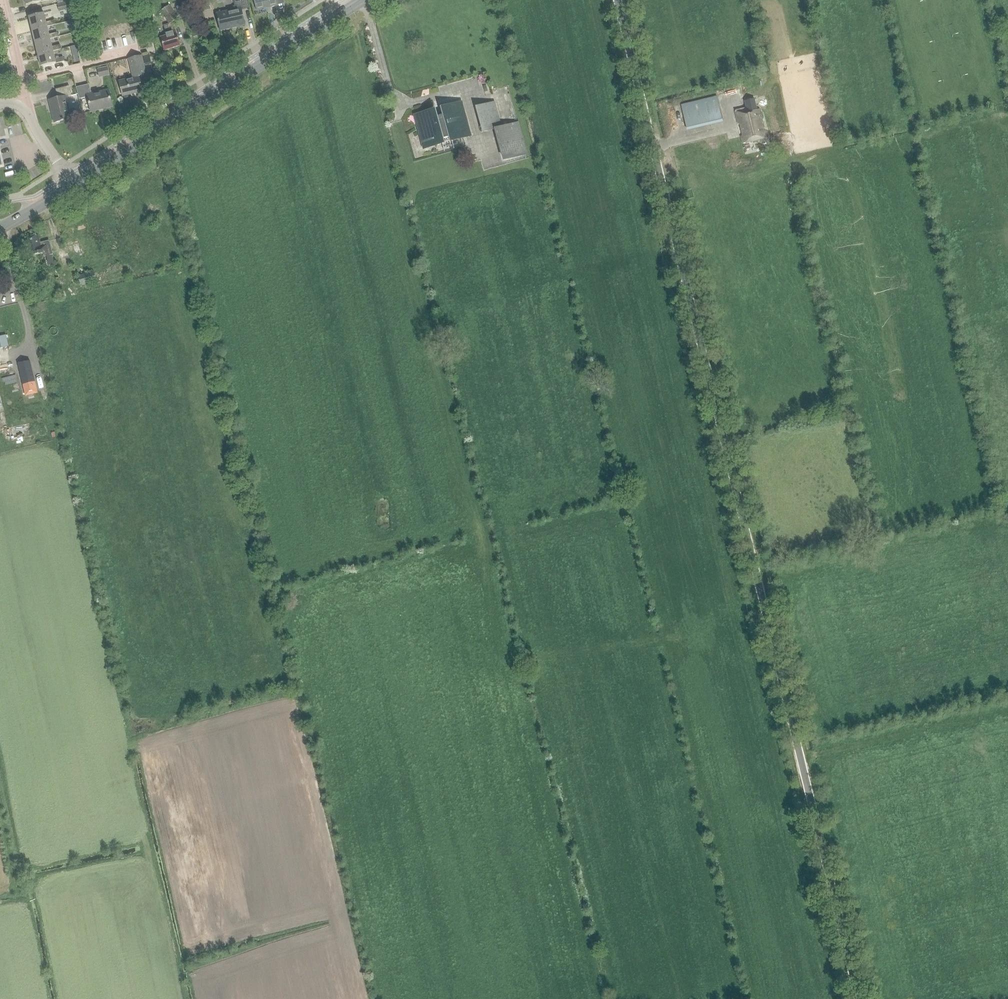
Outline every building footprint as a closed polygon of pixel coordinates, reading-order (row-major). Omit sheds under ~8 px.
[(248,0),(233,0),(235,10),(216,14),(220,30),(245,25),(241,10),(249,8),(248,0)] [(256,10),(278,5),(277,0),(254,0),(256,10)] [(57,4),(59,11),(71,8),(69,1),(57,4)] [(169,24),(177,19),(170,5),(161,11),(169,24)] [(48,26),(48,27),(56,25),(55,20),(47,22),(44,13),(29,17),(32,30),(48,26)] [(51,39),(59,37),(58,33),(50,35),(48,27),(48,26),(32,30),(35,42),(51,39)] [(161,37),(164,50),(180,46),(175,30),(166,33),(166,36),(161,37)] [(53,51),(54,52),(62,49),(61,45),(53,47),(51,39),(35,42),(38,55),(53,51)] [(53,51),(38,55),(41,66),(56,63),(65,61),(64,57),(56,59),(54,52),(53,51)] [(130,59),(131,65),(134,78),(119,81),(123,96),(142,91),(139,76),(145,75),(140,56),(130,59)] [(97,68),(99,77),(110,75),(108,66),(97,68)] [(91,112),(112,107),(108,90),(91,94),(89,84),(76,87),(79,99),(87,97),(91,112)] [(66,97),(72,96),(69,86),(55,89),(58,98),(49,100),(54,123),(71,119),(66,97)] [(725,106),(723,95),(681,104),(686,129),(723,121),(720,107),(725,106)] [(742,144),(766,138),(760,109),(756,110),(754,99),(744,101),(746,108),(739,109),(740,111),(735,112),(742,144)] [(416,116),(424,148),(469,135),(460,103),(442,108),(445,116),(436,119),(433,111),(416,116)] [(476,108),(483,133),(495,130),(503,161),(526,155),(517,124),(502,128),(495,103),(476,108)] [(791,132),(770,137),(773,147),(793,142),(791,132)] [(26,256),(33,285),(59,278),(53,254),(49,241),(40,243),(38,235),(24,238),(28,255),(26,256)] [(81,285),(96,281),(94,271),(78,276),(81,285)] [(2,348),(8,346),(5,335),(0,336),(0,348),(2,348)]
